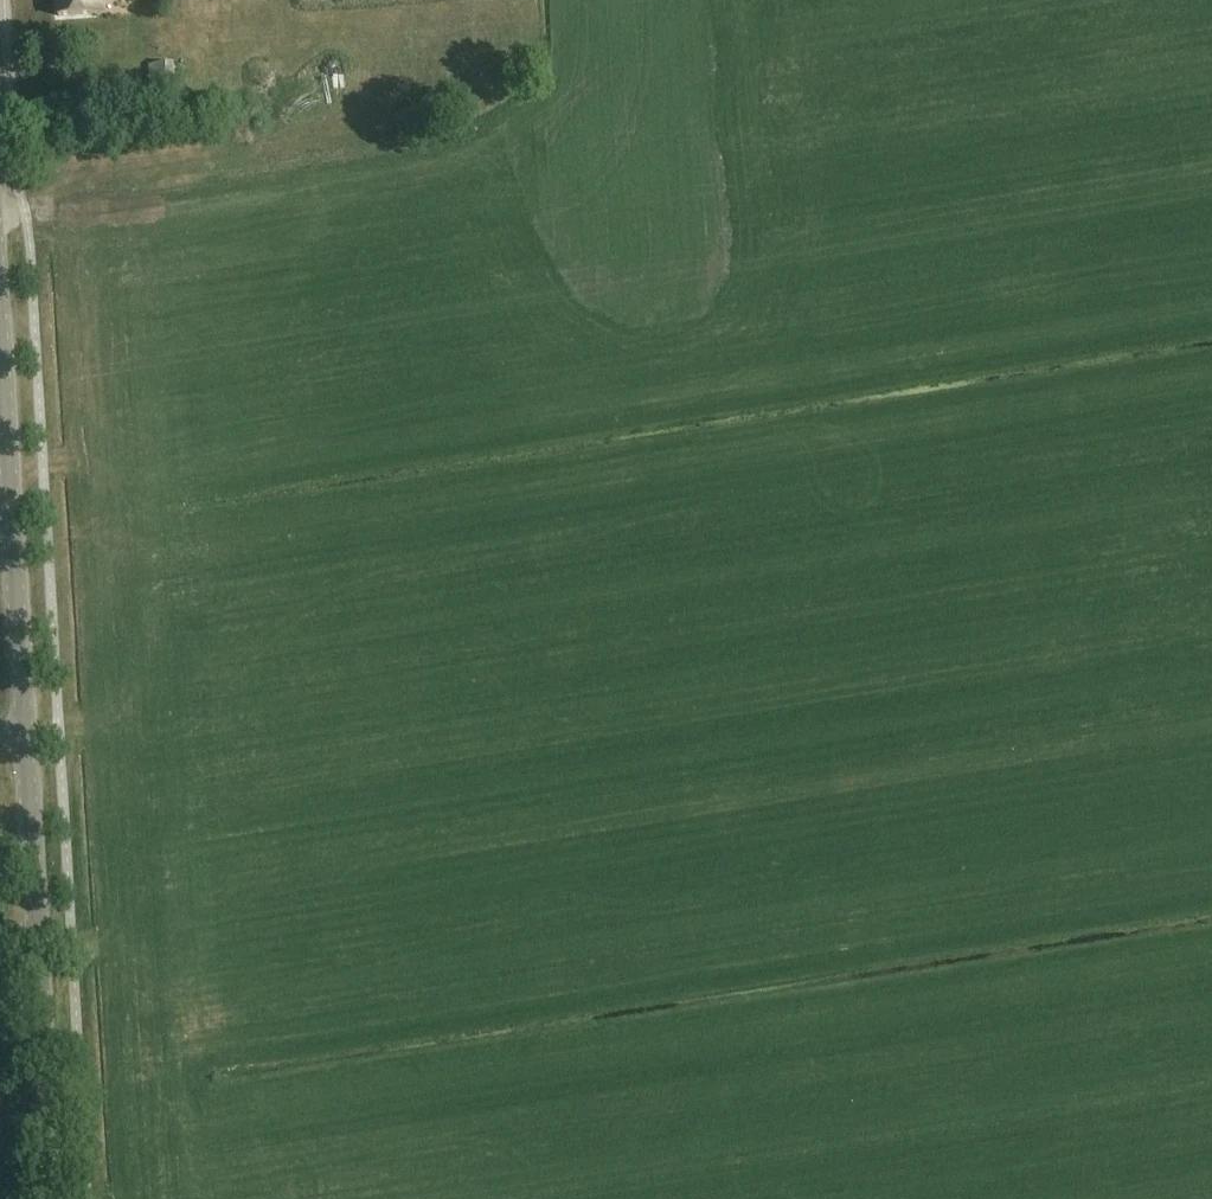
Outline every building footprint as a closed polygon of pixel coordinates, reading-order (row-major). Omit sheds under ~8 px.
[(59,16),(103,13),(103,0),(58,0),(59,16)]
